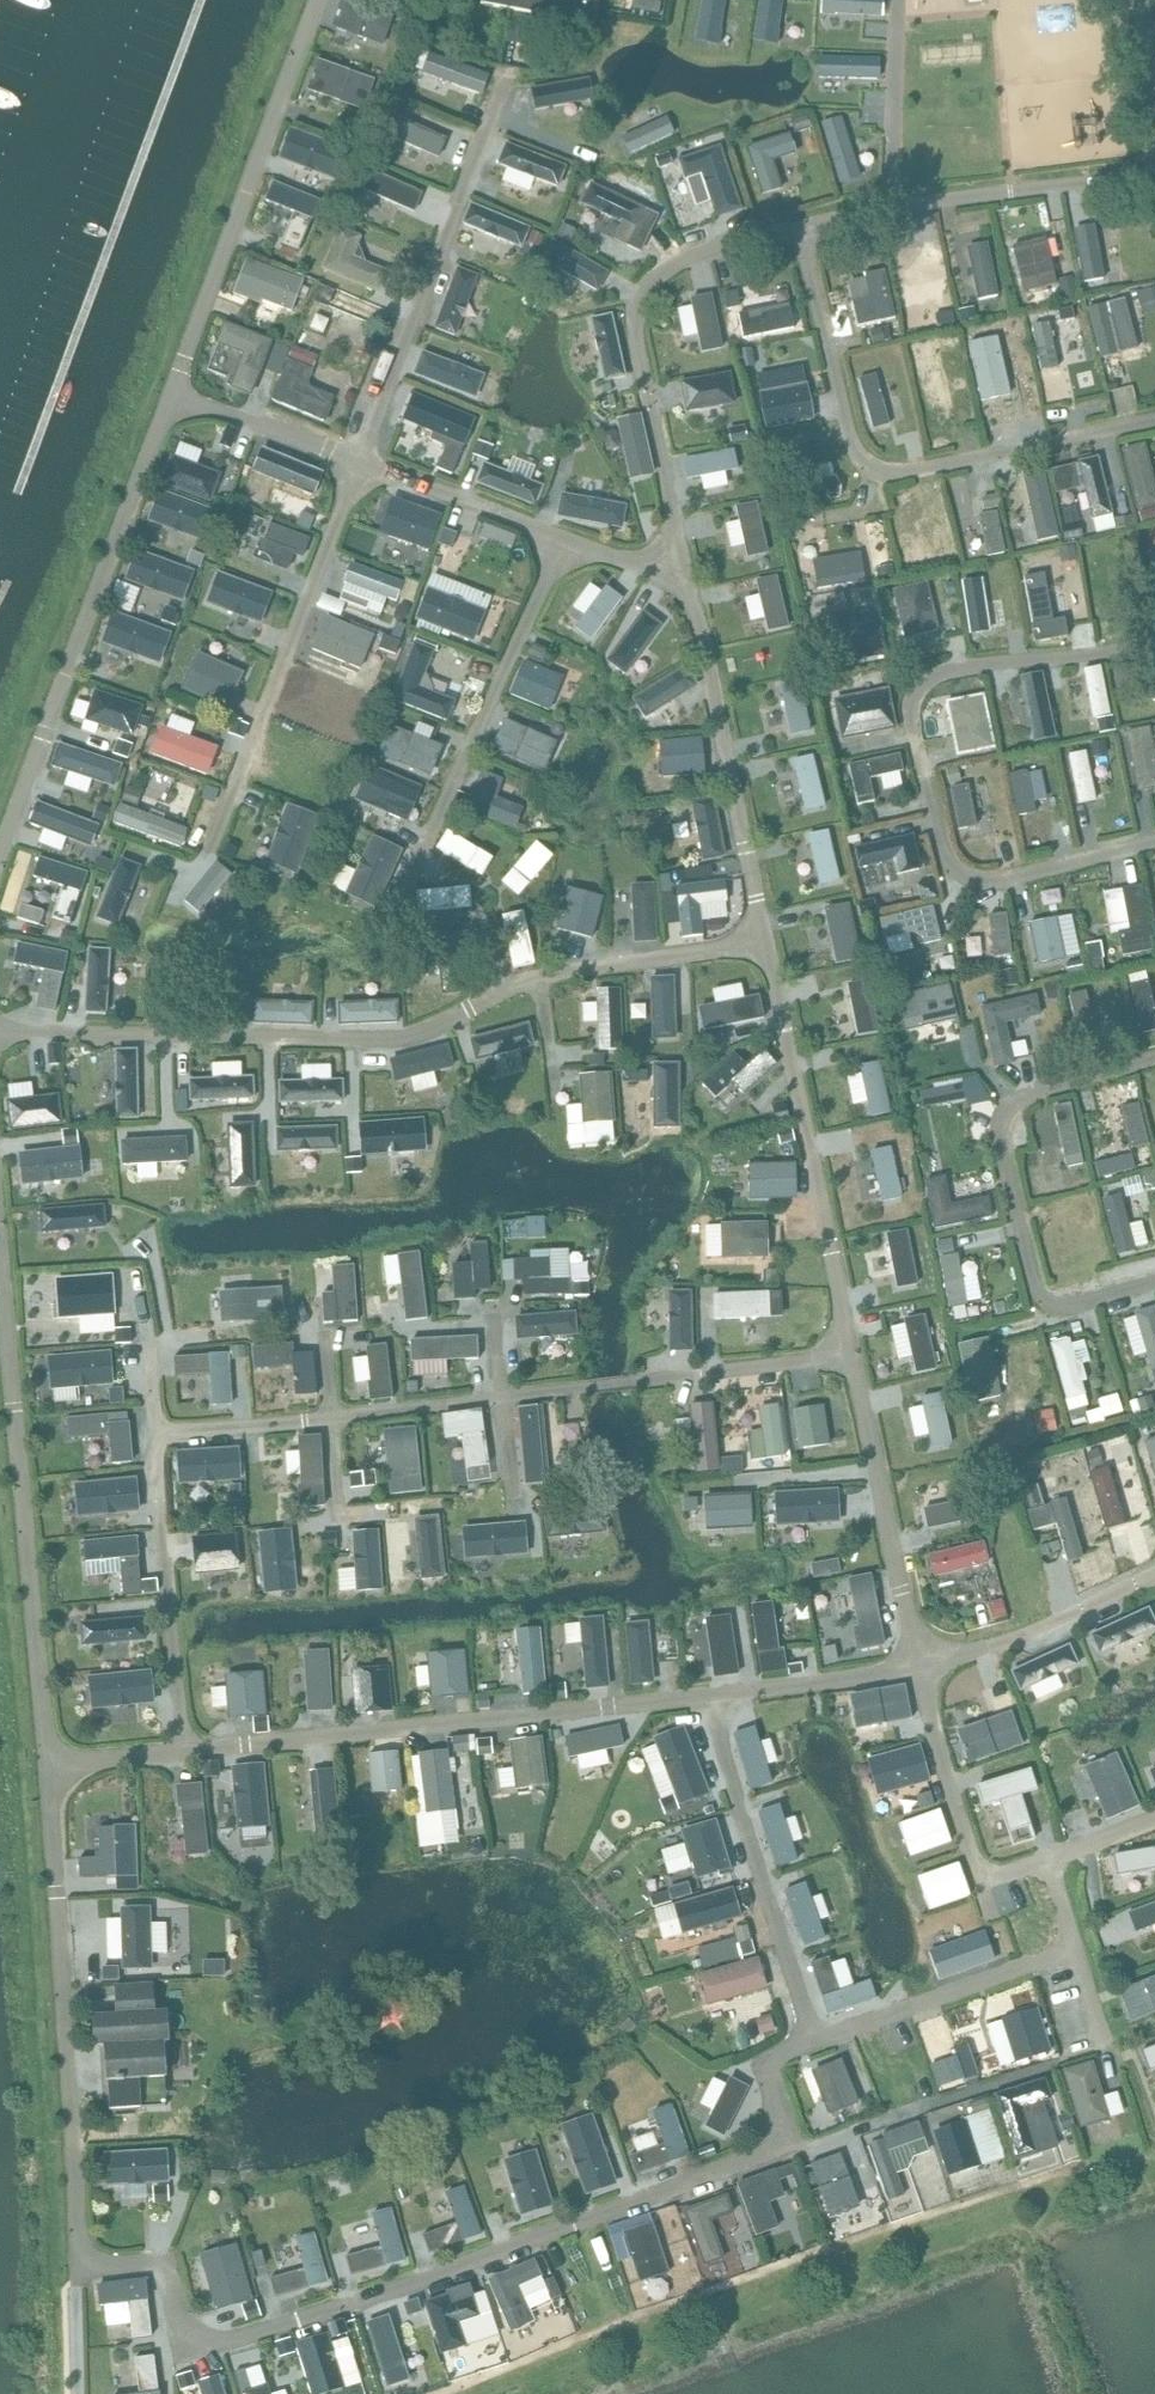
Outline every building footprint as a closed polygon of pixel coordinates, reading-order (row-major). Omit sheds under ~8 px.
[(333,28),(383,45),(393,16),(347,0),(343,0),(333,28)] [(481,4),(594,25),(599,0),(482,0),(481,4)] [(695,42),(719,45),(726,0),(702,0),(695,42)] [(753,41),(777,44),(783,0),(759,0),(753,41)] [(821,13),(882,17),(883,0),(822,0),(821,13)] [(401,12),(398,19),(410,24),(413,17),(401,12)] [(427,64),(423,74),(483,96),(490,76),(431,54),(427,64)] [(819,58),(818,78),(879,79),(880,59),(875,58),(819,58)] [(318,61),(307,90),(364,111),(375,81),(318,61)] [(532,90),(535,108),(593,98),(590,79),(532,90)] [(807,115),(791,120),(795,133),(811,128),(807,115)] [(397,117),(389,136),(439,157),(447,139),(397,117)] [(667,117),(623,138),(630,154),(675,133),(667,117)] [(842,118),(822,124),(841,183),(860,177),(842,118)] [(280,159),(337,180),(348,150),(291,129),(280,159)] [(790,134),(747,147),(762,195),(782,189),(773,161),(797,154),(790,134)] [(558,187),(566,167),(506,145),(499,164),(558,187)] [(687,177),(702,172),(717,217),(742,209),(721,146),(681,159),(687,177)] [(669,153),(655,157),(658,168),(672,163),(669,153)] [(414,212),(422,193),(372,171),(363,191),(414,212)] [(295,211),(282,243),(299,251),(320,202),(274,182),(266,199),(295,211)] [(582,204),(636,229),(645,209),(591,184),(582,204)] [(471,204),(463,224),(522,248),(530,228),(471,204)] [(562,223),(556,236),(570,242),(576,230),(562,223)] [(1083,282),(1104,279),(1094,226),(1074,229),(1083,282)] [(322,270),(378,293),(387,271),(353,257),(362,237),(340,228),(322,270)] [(544,236),(532,231),(527,242),(539,247),(544,236)] [(1056,281),(1045,238),(1013,246),(1023,289),(1056,281)] [(542,260),(598,291),(609,272),(553,241),(542,260)] [(915,294),(947,287),(937,243),(905,250),(915,294)] [(988,243),(967,247),(978,299),(998,295),(988,243)] [(262,300),(291,311),(303,281),(248,259),(234,294),(261,304),(262,300)] [(455,336),(478,276),(458,269),(436,329),(455,336)] [(865,274),(870,298),(853,301),(858,325),(895,318),(885,270),(865,274)] [(1075,282),(1059,285),(1062,298),(1077,294),(1075,282)] [(320,285),(313,302),(328,307),(335,291),(320,285)] [(1137,293),(1141,307),(1154,303),(1154,288),(1137,293)] [(737,291),(723,293),(727,309),(740,307),(737,291)] [(710,295),(691,299),(702,352),(722,348),(710,295)] [(1106,304),(1088,309),(1100,358),(1119,353),(1106,304)] [(1072,307),(1058,310),(1060,322),(1075,319),(1072,307)] [(974,310),(959,313),(961,321),(976,318),(974,310)] [(791,311),(741,321),(744,337),(794,327),(791,311)] [(953,312),(936,316),(939,330),(956,326),(953,312)] [(613,314),(592,319),(605,381),(626,377),(613,314)] [(216,343),(243,353),(235,376),(256,384),(272,340),(224,322),(216,343)] [(1058,368),(1048,323),(1032,326),(1042,371),(1058,368)] [(882,331),(870,333),(873,345),(885,342),(885,341),(891,339),(889,327),(882,328),(882,331)] [(997,338),(969,345),(982,402),(1011,395),(997,338)] [(294,346),(288,359),(313,369),(318,356),(294,346)] [(749,349),(740,351),(743,367),(752,366),(749,349)] [(476,397),(484,376),(423,352),(415,374),(476,397)] [(313,371),(288,361),(272,400),(326,421),(332,407),(330,406),(333,398),(306,387),(313,371)] [(681,382),(686,412),(736,404),(730,373),(681,382)] [(760,393),(767,428),(814,419),(808,384),(760,393)] [(402,420),(464,446),(475,420),(413,394),(402,420)] [(613,396),(608,397),(611,407),(616,405),(613,396)] [(617,420),(630,479),(654,474),(641,415),(617,420)] [(227,426),(220,445),(231,449),(238,430),(227,426)] [(745,426),(729,429),(731,442),(748,440),(745,426)] [(479,442),(474,456),(488,461),(493,447),(479,442)] [(1123,450),(1137,510),(1154,505),(1154,485),(1145,445),(1123,450)] [(262,449),(252,472),(314,497),(323,474),(262,449)] [(684,460),(688,478),(737,469),(734,451),(684,460)] [(211,502),(221,474),(172,455),(161,483),(211,502)] [(1079,462),(1093,519),(1113,514),(1099,457),(1079,462)] [(443,458),(438,469),(453,476),(458,464),(443,458)] [(536,507),(544,487),(484,464),(477,483),(536,507)] [(1038,542),(1058,537),(1043,469),(1022,474),(1038,542)] [(156,522),(204,540),(215,513),(166,495),(159,498),(157,504),(158,507),(154,518),(156,522)] [(562,495),(558,517),(623,528),(626,506),(562,495)] [(998,495),(982,498),(984,510),(1001,506),(998,495)] [(429,551),(442,515),(403,501),(390,537),(429,551)] [(737,507),(747,558),(768,554),(757,503),(737,507)] [(1146,509),(1149,522),(1154,520),(1154,507),(1146,509)] [(979,515),(987,556),(1006,553),(998,511),(979,515)] [(302,512),(296,525),(309,530),(315,517),(302,512)] [(795,517),(788,531),(795,535),(803,521),(795,517)] [(255,519),(248,536),(262,541),(255,558),(286,570),(293,554),(302,557),(309,540),(255,519)] [(1080,523),(1062,527),(1065,541),(1082,538),(1080,523)] [(486,525),(480,538),(493,543),(499,530),(486,525)] [(1074,547),(1059,550),(1061,564),(1076,561),(1074,547)] [(1147,551),(1154,583),(1154,549),(1147,551)] [(865,581),(860,553),(813,561),(818,589),(865,581)] [(142,554),(136,557),(133,563),(134,566),(130,577),(132,581),(182,599),(192,572),(142,554)] [(200,568),(203,559),(190,554),(186,563),(200,568)] [(353,561),(345,580),(398,603),(407,584),(353,561)] [(892,565),(876,569),(878,579),(894,576),(892,565)] [(268,593),(219,574),(208,602),(258,621),(268,593)] [(1032,625),(1050,622),(1041,574),(1024,577),(1032,625)] [(756,581),(768,632),(789,627),(777,576),(756,581)] [(981,580),(963,583),(972,635),(989,632),(981,580)] [(894,590),(905,638),(939,630),(927,582),(894,590)] [(622,599),(606,587),(577,628),(592,639),(622,599)] [(473,642),(485,610),(428,588),(416,619),(473,642)] [(166,607),(161,620),(176,626),(180,614),(176,613),(177,611),(166,607)] [(885,655),(880,628),(858,633),(854,610),(815,618),(825,667),(885,655)] [(160,665),(172,634),(113,611),(101,642),(160,665)] [(662,625),(643,611),(607,660),(626,674),(662,625)] [(312,649),(360,669),(374,637),(326,616),(312,649)] [(406,625),(397,622),(391,637),(401,640),(406,625)] [(383,636),(379,649),(396,655),(401,642),(383,636)] [(456,702),(420,687),(435,651),(415,643),(392,699),(448,722),(456,702)] [(532,644),(527,657),(542,663),(547,650),(532,644)] [(199,654),(183,688),(227,708),(243,674),(199,654)] [(511,695),(550,711),(564,678),(525,662),(511,695)] [(633,698),(645,718),(698,685),(685,666),(633,698)] [(1040,674),(1023,677),(1036,741),(1053,737),(1040,674)] [(839,675),(826,677),(828,693),(842,691),(839,675)] [(811,731),(799,681),(779,685),(791,736),(811,731)] [(896,729),(888,689),(834,700),(842,740),(896,729)] [(143,707),(95,691),(85,720),(133,736),(143,707)] [(983,696),(948,703),(959,754),(993,747),(983,696)] [(244,737),(248,725),(235,720),(231,732),(244,737)] [(504,720),(493,749),(544,772),(558,743),(504,720)] [(384,725),(373,755),(431,775),(442,748),(384,725)] [(208,775),(218,748),(161,727),(152,754),(208,775)] [(701,738),(660,742),(663,777),(705,773),(701,738)] [(118,740),(113,754),(128,759),(133,745),(118,740)] [(1105,741),(1090,744),(1093,757),(1108,754),(1105,741)] [(59,744),(52,766),(115,787),(122,765),(59,744)] [(1079,803),(1096,800),(1086,752),(1069,755),(1079,803)] [(875,801),(869,779),(903,771),(899,755),(849,766),(858,805),(875,801)] [(1037,755),(1023,758),(1025,769),(1039,766),(1037,755)] [(813,756),(793,761),(805,811),(825,806),(813,756)] [(389,812),(388,814),(401,819),(406,806),(405,806),(414,785),(370,767),(357,799),(389,812)] [(958,767),(947,769),(950,784),(961,782),(958,767)] [(1041,771),(1028,774),(1027,771),(1009,775),(1018,816),(1035,812),(1033,802),(1046,799),(1041,771)] [(523,809),(496,798),(503,780),(482,772),(467,811),(515,830),(523,809)] [(720,775),(704,776),(705,791),(721,789),(720,775)] [(976,826),(968,785),(950,788),(959,830),(976,826)] [(128,787),(123,802),(136,807),(142,792),(128,787)] [(713,797),(691,802),(703,861),(725,857),(713,797)] [(37,803),(30,823),(91,846),(98,827),(37,803)] [(98,804),(93,818),(106,822),(111,808),(98,804)] [(187,829),(120,805),(114,823),(180,847),(187,829)] [(265,862),(297,875),(319,817),(288,805),(265,862)] [(356,812),(351,809),(347,816),(353,818),(356,812)] [(872,813),(860,816),(863,827),(874,824),(872,813)] [(357,826),(347,822),(342,834),(351,838),(357,826)] [(809,835),(820,885),(840,881),(828,831),(809,835)] [(448,832),(438,849),(467,868),(478,850),(448,832)] [(859,869),(892,861),(896,875),(921,869),(913,835),(855,849),(859,869)] [(402,851),(373,837),(346,894),(375,908),(402,851)] [(228,844),(222,857),(232,861),(238,848),(228,844)] [(536,844),(514,871),(529,884),(552,857),(536,844)] [(87,873),(40,857),(33,877),(63,887),(53,919),(70,924),(87,873)] [(113,862),(98,857),(94,868),(109,873),(113,862)] [(121,859),(98,917),(118,925),(141,867),(121,859)] [(185,901),(200,913),(231,874),(217,862),(185,901)] [(694,869),(675,872),(677,884),(696,880),(694,869)] [(661,889),(671,888),(669,872),(660,873),(661,889)] [(726,877),(675,889),(686,938),(706,933),(699,904),(731,897),(726,877)] [(935,880),(918,884),(921,901),(939,896),(935,880)] [(657,941),(654,884),(631,885),(635,943),(657,941)] [(1140,887),(1123,890),(1131,931),(1119,933),(1123,955),(1152,950),(1140,887)] [(592,938),(603,898),(568,888),(557,929),(592,938)] [(452,889),(417,893),(419,913),(454,909),(452,889)] [(874,899),(858,902),(861,916),(877,913),(874,899)] [(861,957),(849,903),(824,908),(836,963),(861,957)] [(22,905),(18,918),(40,924),(44,912),(22,905)] [(880,920),(885,939),(922,930),(926,944),(941,940),(933,906),(880,920)] [(989,916),(994,957),(1012,955),(1007,913),(989,916)] [(1058,919),(1029,925),(1038,964),(1066,958),(1058,919)] [(526,929),(507,934),(514,968),(534,964),(526,929)] [(63,930),(60,944),(73,947),(76,932),(63,930)] [(67,954),(18,943),(14,963),(45,970),(37,1006),(55,1009),(67,954)] [(1102,944),(1086,946),(1088,960),(1104,957),(1102,944)] [(109,950),(88,949),(85,1012),(106,1013),(109,950)] [(1017,969),(1003,971),(1005,987),(1020,984),(1017,969)] [(922,970),(888,978),(891,993),(925,986),(922,970)] [(677,1039),(674,977),(650,978),(653,1040),(677,1039)] [(858,1035),(878,1031),(868,980),(848,984),(858,1035)] [(907,1031),(957,1019),(949,984),(898,996),(907,1031)] [(1055,984),(1045,986),(1048,1000),(1058,998),(1055,984)] [(620,989),(597,990),(599,1049),(622,1049),(620,989)] [(996,1068),(1015,1063),(1006,1023),(1041,1015),(1036,996),(982,1008),(996,1068)] [(760,1018),(756,998),(699,1010),(704,1030),(760,1018)] [(338,1003),(339,1025),(399,1022),(398,1000),(338,1003)] [(312,1025),(313,1004),(254,1002),(253,1023),(312,1025)] [(476,1061),(534,1046),(529,1024),(471,1039),(476,1061)] [(59,1044),(47,1045),(49,1066),(61,1065),(59,1044)] [(396,1082),(453,1067),(448,1045),(390,1060),(396,1082)] [(138,1118),(137,1050),(116,1050),(117,1118),(138,1118)] [(744,1094),(777,1065),(763,1050),(746,1065),(735,1053),(702,1083),(715,1098),(733,1082),(744,1094)] [(589,1057),(589,1067),(604,1066),(604,1057),(589,1057)] [(879,1062),(861,1066),(871,1116),(890,1112),(879,1062)] [(679,1064),(654,1064),(654,1127),(679,1127),(679,1064)] [(629,1081),(648,1081),(648,1071),(629,1071),(629,1081)] [(611,1073),(579,1076),(583,1124),(614,1121),(611,1073)] [(254,1098),(253,1078),(190,1080),(191,1101),(254,1098)] [(343,1101),(342,1081),(280,1082),(280,1102),(343,1101)] [(934,1089),(920,1092),(923,1108),(937,1105),(934,1089)] [(61,1123),(58,1095),(7,1101),(11,1129),(61,1123)] [(1083,1163),(1071,1103),(1054,1107),(1066,1167),(1083,1163)] [(1121,1109),(1131,1149),(1148,1145),(1138,1105),(1121,1109)] [(362,1155),(426,1150),(424,1119),(359,1124),(362,1155)] [(253,1124),(229,1124),(231,1188),(255,1187),(253,1124)] [(791,1126),(777,1130),(781,1145),(795,1141),(791,1126)] [(277,1129),(278,1151),(338,1149),(337,1127),(277,1129)] [(77,1129),(62,1131),(64,1146),(79,1144),(77,1129)] [(187,1161),(185,1138),(122,1142),(123,1165),(187,1161)] [(83,1179),(79,1147),(19,1154),(23,1186),(83,1179)] [(872,1152),(883,1201),(901,1197),(890,1148),(872,1152)] [(1131,1155),(1096,1164),(1099,1177),(1135,1168),(1131,1155)] [(361,1160),(346,1161),(347,1173),(362,1172),(361,1160)] [(797,1198),(796,1164),(750,1165),(750,1199),(797,1198)] [(1144,1177),(1146,1185),(1152,1184),(1153,1189),(1154,1189),(1154,1174),(1144,1177)] [(992,1217),(988,1198),(951,1205),(945,1177),(925,1180),(935,1229),(992,1217)] [(1117,1256),(1135,1251),(1121,1195),(1102,1200),(1117,1256)] [(41,1211),(42,1232),(105,1227),(103,1206),(41,1211)] [(545,1218),(527,1219),(527,1238),(546,1238),(545,1218)] [(767,1224),(721,1225),(722,1258),(768,1257),(767,1224)] [(898,1288),(917,1284),(906,1231),(887,1235),(898,1288)] [(952,1239),(937,1242),(939,1254),(954,1252),(952,1239)] [(473,1263),(452,1265),(455,1301),(475,1299),(475,1291),(490,1290),(487,1243),(472,1244),(473,1263)] [(420,1253),(399,1256),(407,1322),(428,1319),(420,1253)] [(940,1258),(949,1308),(967,1304),(957,1254),(940,1258)] [(572,1293),(571,1279),(551,1280),(549,1258),(515,1260),(516,1280),(524,1280),(525,1296),(572,1293)] [(358,1320),(354,1267),(335,1268),(339,1321),(358,1320)] [(112,1277),(68,1280),(68,1289),(61,1289),(63,1317),(115,1313),(112,1277)] [(588,1283),(575,1283),(575,1297),(589,1296),(588,1283)] [(225,1292),(227,1321),(282,1317),(280,1288),(225,1292)] [(692,1351),(691,1291),(669,1292),(670,1351),(692,1351)] [(759,1315),(771,1314),(770,1294),(714,1296),(715,1319),(759,1317),(759,1315)] [(1136,1314),(1152,1370),(1154,1369),(1154,1310),(1154,1309),(1136,1314)] [(577,1333),(575,1313),(517,1318),(519,1339),(577,1333)] [(916,1373),(936,1369),(924,1316),(905,1320),(916,1373)] [(130,1331),(116,1332),(117,1343),(131,1342),(130,1331)] [(480,1358),(478,1336),(412,1340),(413,1362),(480,1358)] [(971,1402),(1000,1396),(987,1339),(958,1345),(971,1402)] [(1069,1341),(1052,1346),(1067,1399),(1084,1394),(1069,1341)] [(293,1343),(253,1347),(255,1370),(293,1366),(296,1397),(317,1394),(313,1354),(294,1355),(293,1343)] [(386,1345),(366,1347),(370,1382),(368,1382),(370,1402),(392,1399),(386,1345)] [(245,1346),(230,1347),(231,1360),(247,1359),(245,1346)] [(50,1361),(52,1388),(112,1383),(110,1353),(53,1358),(50,1361)] [(211,1373),(213,1404),(232,1403),(229,1354),(174,1357),(175,1375),(211,1373)] [(123,1388),(109,1389),(110,1405),(124,1404),(123,1388)] [(932,1447),(951,1443),(940,1394),(922,1398),(932,1447)] [(1130,1403),(1134,1415),(1154,1408),(1151,1396),(1130,1403)] [(1112,1415),(1122,1412),(1120,1403),(1110,1406),(1112,1415)] [(697,1471),(718,1469),(712,1404),(691,1406),(697,1471)] [(526,1485),(551,1483),(543,1405),(518,1408),(526,1485)] [(1085,1405),(1069,1410),(1074,1425),(1089,1421),(1085,1405)] [(778,1406),(759,1408),(766,1458),(785,1455),(778,1406)] [(800,1449),(829,1444),(823,1406),(794,1410),(800,1449)] [(481,1411),(444,1416),(447,1438),(463,1435),(467,1469),(488,1466),(481,1411)] [(1053,1413),(1036,1416),(1039,1432),(1056,1429),(1053,1413)] [(69,1439),(110,1435),(113,1462),(133,1460),(129,1423),(110,1424),(109,1414),(67,1418),(69,1439)] [(421,1490),(414,1432),(387,1436),(394,1493),(421,1490)] [(321,1439),(300,1441),(303,1486),(299,1486),(300,1506),(325,1505),(321,1439)] [(1154,1476),(1154,1439),(1145,1442),(1154,1476)] [(240,1479),(238,1450),(187,1453),(180,1459),(182,1482),(240,1479)] [(1097,1450),(1087,1453),(1091,1468),(1102,1465),(1097,1450)] [(742,1457),(722,1459),(723,1475),(743,1473),(742,1457)] [(1090,1474),(1106,1530),(1125,1524),(1109,1468),(1090,1474)] [(362,1473),(350,1474),(352,1488),(364,1487),(362,1473)] [(80,1485),(77,1488),(79,1515),(138,1509),(135,1479),(80,1485)] [(1038,1485),(1026,1488),(1032,1509),(1044,1506),(1038,1485)] [(240,1486),(230,1487),(232,1501),(241,1500),(240,1486)] [(583,1489),(568,1490),(569,1504),(584,1503),(583,1489)] [(775,1493),(777,1526),(840,1523),(838,1490),(775,1493)] [(705,1496),(707,1530),(753,1527),(751,1494),(705,1496)] [(976,1517),(972,1499),(924,1509),(928,1528),(976,1517)] [(1050,1505),(1028,1512),(1034,1530),(1056,1524),(1067,1561),(1083,1556),(1066,1499),(1049,1504),(1050,1505)] [(607,1531),(605,1511),(547,1516),(549,1537),(607,1531)] [(434,1577),(443,1576),(437,1518),(418,1520),(422,1568),(420,1570),(421,1578),(424,1580),(432,1579),(434,1577)] [(468,1558),(527,1553),(524,1523),(470,1528),(466,1533),(468,1558)] [(267,1593),(281,1591),(280,1582),(295,1581),(290,1531),(261,1534),(267,1593)] [(379,1532),(354,1533),(358,1590),(383,1588),(379,1532)] [(322,1533),(321,1534),(323,1548),(335,1547),(334,1533),(322,1533)] [(235,1535),(194,1540),(197,1573),(239,1568),(235,1535)] [(86,1562),(119,1558),(123,1595),(142,1594),(138,1556),(136,1537),(84,1543),(86,1562)] [(931,1556),(936,1575),(988,1562),(983,1543),(931,1556)] [(155,1574),(142,1576),(143,1588),(157,1587),(155,1574)] [(851,1583),(860,1633),(855,1634),(859,1649),(884,1644),(871,1579),(851,1583)] [(1002,1600),(989,1604),(993,1619),(1006,1615),(1002,1600)] [(752,1605),(762,1673),(787,1670),(784,1654),(779,1655),(772,1603),(752,1605)] [(1100,1653),(1154,1627),(1154,1623),(1149,1609),(1092,1635),(1100,1653)] [(706,1619),(715,1676),(738,1673),(729,1615),(706,1619)] [(86,1644),(146,1639),(144,1618),(84,1623),(86,1644)] [(588,1687),(608,1685),(602,1618),(581,1620),(584,1647),(582,1647),(583,1660),(585,1660),(588,1687)] [(652,1681),(647,1624),(627,1626),(633,1683),(652,1681)] [(517,1644),(519,1644),(524,1693),(545,1691),(539,1631),(528,1632),(527,1630),(518,1631),(516,1634),(517,1644)] [(835,1646),(822,1649),(825,1665),(838,1662),(835,1646)] [(1012,1672),(1021,1691),(1077,1664),(1069,1646),(1012,1672)] [(331,1709),(327,1651),(305,1652),(309,1711),(331,1709)] [(433,1696),(467,1693),(464,1651),(429,1654),(433,1696)] [(802,1663),(788,1665),(790,1674),(804,1672),(802,1663)] [(391,1710),(387,1667),(354,1670),(357,1712),(391,1710)] [(154,1701),(150,1672),(96,1678),(91,1684),(94,1708),(154,1701)] [(262,1673),(227,1676),(231,1717),(265,1714),(262,1673)] [(564,1684),(552,1685),(553,1698),(565,1696),(564,1684)] [(858,1727),(910,1717),(904,1687),(852,1697),(858,1727)] [(477,1695),(478,1709),(489,1709),(488,1694),(477,1695)] [(961,1732),(971,1761),(1021,1743),(1011,1714),(961,1732)] [(267,1716),(253,1717),(255,1733),(269,1732),(267,1716)] [(570,1757),(623,1745),(619,1726),(566,1738),(570,1757)] [(654,1738),(675,1794),(705,1782),(684,1727),(654,1738)] [(751,1789),(771,1783),(754,1728),(733,1735),(751,1789)] [(560,1738),(559,1729),(551,1731),(553,1739),(560,1738)] [(467,1737),(455,1738),(456,1752),(468,1751),(467,1737)] [(516,1787),(522,1789),(526,1788),(529,1786),(547,1784),(542,1738),(511,1742),(516,1787)] [(489,1739),(477,1740),(479,1755),(490,1754),(489,1739)] [(875,1758),(881,1779),(880,1780),(884,1794),(898,1790),(898,1789),(928,1780),(919,1746),(875,1758)] [(419,1754),(427,1812),(455,1808),(447,1751),(419,1754)] [(402,1789),(398,1752),(369,1755),(373,1792),(402,1789)] [(1088,1769),(1110,1818),(1138,1806),(1116,1757),(1088,1769)] [(218,1762),(204,1763),(206,1775),(219,1774),(218,1762)] [(233,1767),(239,1825),(256,1823),(256,1825),(258,1825),(258,1826),(266,1825),(265,1822),(269,1822),(263,1764),(233,1767)] [(333,1770),(311,1772),(318,1850),(340,1848),(333,1770)] [(978,1786),(983,1805),(1000,1800),(1009,1832),(1029,1826),(1020,1794),(1036,1789),(1031,1770),(978,1786)] [(207,1851),(201,1784),(180,1786),(187,1853),(207,1851)] [(934,1806),(930,1792),(916,1796),(920,1810),(934,1806)] [(673,1795),(660,1801),(666,1815),(679,1810),(673,1795)] [(358,1805),(346,1806),(348,1820),(359,1819),(358,1805)] [(776,1867),(797,1860),(779,1806),(758,1813),(776,1867)] [(940,1810),(900,1825),(906,1843),(946,1829),(940,1810)] [(716,1820),(681,1830),(695,1880),(731,1869),(716,1820)] [(135,1826),(114,1827),(115,1858),(79,1859),(80,1878),(137,1876),(135,1826)] [(1115,1856),(1118,1875),(1154,1868),(1154,1849),(1115,1856)] [(963,1877),(923,1891),(930,1910),(970,1896),(963,1877)] [(137,1879),(126,1879),(126,1894),(138,1893),(137,1879)] [(688,1883),(668,1889),(671,1900),(691,1894),(688,1883)] [(824,1939),(818,1921),(816,1922),(808,1900),(810,1899),(805,1884),(785,1891),(804,1946),(824,1939)] [(741,1917),(733,1888),(674,1905),(682,1934),(741,1917)] [(1136,1933),(1154,1926),(1154,1903),(1129,1913),(1136,1933)] [(124,1968),(151,1967),(150,1908),(122,1908),(124,1968)] [(748,1926),(733,1929),(735,1936),(737,1944),(751,1940),(748,1926)] [(984,1932),(930,1952),(940,1980),(995,1961),(984,1932)] [(811,1963),(829,2015),(876,1999),(870,1982),(840,1991),(829,1957),(811,1963)] [(700,1975),(709,2005),(767,1989),(759,1959),(700,1975)] [(225,1961),(203,1961),(204,1977),(225,1977),(225,1961)] [(119,1967),(102,1968),(103,1982),(119,1981),(119,1967)] [(1120,1990),(1131,2020),(1154,2011),(1154,1977),(1120,1990)] [(155,2012),(153,1983),(114,1985),(115,2000),(115,2014),(93,2015),(94,2024),(94,2026),(95,2046),(104,2045),(106,2081),(107,2081),(109,2110),(117,2116),(135,2115),(142,2108),(166,2106),(165,2078),(166,2078),(166,2076),(164,2043),(169,2043),(167,2011),(155,2012)] [(1051,2051),(1038,2008),(1002,2020),(1015,2062),(1051,2051)] [(770,2015),(756,2020),(761,2036),(775,2032),(770,2015)] [(1143,2051),(1150,2070),(1154,2068),(1154,2047),(1143,2051)] [(811,2072),(828,2115),(859,2103),(842,2060),(811,2072)] [(964,2080),(979,2075),(975,2061),(959,2066),(964,2080)] [(1080,2128),(1110,2119),(1092,2061),(1062,2071),(1080,2128)] [(748,2087),(730,2078),(706,2127),(724,2135),(748,2087)] [(1050,2098),(1044,2080),(995,2095),(1001,2113),(1050,2098)] [(985,2098),(969,2103),(974,2117),(990,2111),(985,2098)] [(670,2162),(689,2155),(671,2105),(654,2112),(665,2143),(630,2156),(637,2174),(670,2161),(670,2162)] [(1069,2113),(1057,2117),(1062,2132),(1074,2128),(1069,2113)] [(948,2176),(981,2165),(966,2121),(933,2132),(948,2176)] [(904,2195),(888,2151),(924,2138),(918,2122),(883,2135),(884,2139),(869,2145),(888,2201),(904,2195)] [(615,2184),(596,2128),(567,2138),(586,2194),(615,2184)] [(106,2158),(107,2185),(168,2182),(167,2151),(113,2154),(113,2158),(106,2158)] [(551,2205),(535,2152),(506,2161),(522,2214),(551,2205)] [(840,2155),(812,2165),(830,2216),(843,2212),(844,2214),(850,2212),(849,2209),(859,2206),(840,2155)] [(779,2181),(793,2176),(798,2189),(804,2186),(795,2163),(737,2185),(756,2236),(778,2228),(766,2196),(782,2190),(779,2181)] [(168,2187),(156,2188),(157,2201),(168,2200),(168,2187)] [(446,2194),(457,2223),(424,2236),(430,2252),(463,2239),(463,2240),(481,2233),(464,2187),(446,2194)] [(711,2222),(734,2213),(727,2194),(683,2210),(704,2266),(724,2258),(711,2222)] [(372,2215),(381,2246),(345,2256),(351,2275),(405,2259),(391,2209),(372,2215)] [(654,2222),(652,2223),(649,2214),(608,2227),(619,2261),(629,2258),(623,2238),(625,2237),(639,2283),(670,2273),(654,2222)] [(270,2279),(275,2296),(328,2281),(314,2234),(296,2239),(305,2269),(270,2279)] [(200,2255),(216,2311),(253,2301),(237,2244),(200,2255)] [(255,2269),(266,2266),(262,2251),(251,2254),(255,2269)] [(511,2331),(535,2321),(519,2287),(542,2276),(535,2259),(488,2280),(511,2331)] [(553,2278),(543,2283),(551,2300),(561,2295),(553,2278)] [(152,2336),(146,2280),(97,2284),(99,2306),(130,2303),(133,2338),(152,2336)] [(425,2302),(442,2354),(467,2346),(460,2323),(492,2313),(485,2292),(453,2302),(450,2294),(425,2302)] [(418,2300),(404,2304),(408,2316),(422,2312),(418,2300)] [(255,2302),(243,2306),(247,2321),(260,2317),(255,2302)] [(389,2317),(366,2324),(387,2387),(410,2380),(389,2317)] [(344,2319),(328,2325),(332,2338),(348,2333),(344,2319)] [(328,2334),(296,2343),(312,2393),(324,2393),(345,2388),(328,2334)] [(290,2338),(276,2343),(280,2357),(295,2352),(290,2338)] [(136,2359),(140,2393),(158,2393),(154,2357),(136,2359)] [(245,2369),(235,2372),(241,2391),(251,2388),(245,2369)] [(181,2388),(195,2384),(191,2372),(177,2377),(181,2388)] [(200,2382),(204,2393),(224,2393),(219,2377),(200,2382)] [(268,2384),(245,2391),(246,2393),(271,2393),(268,2384)]
